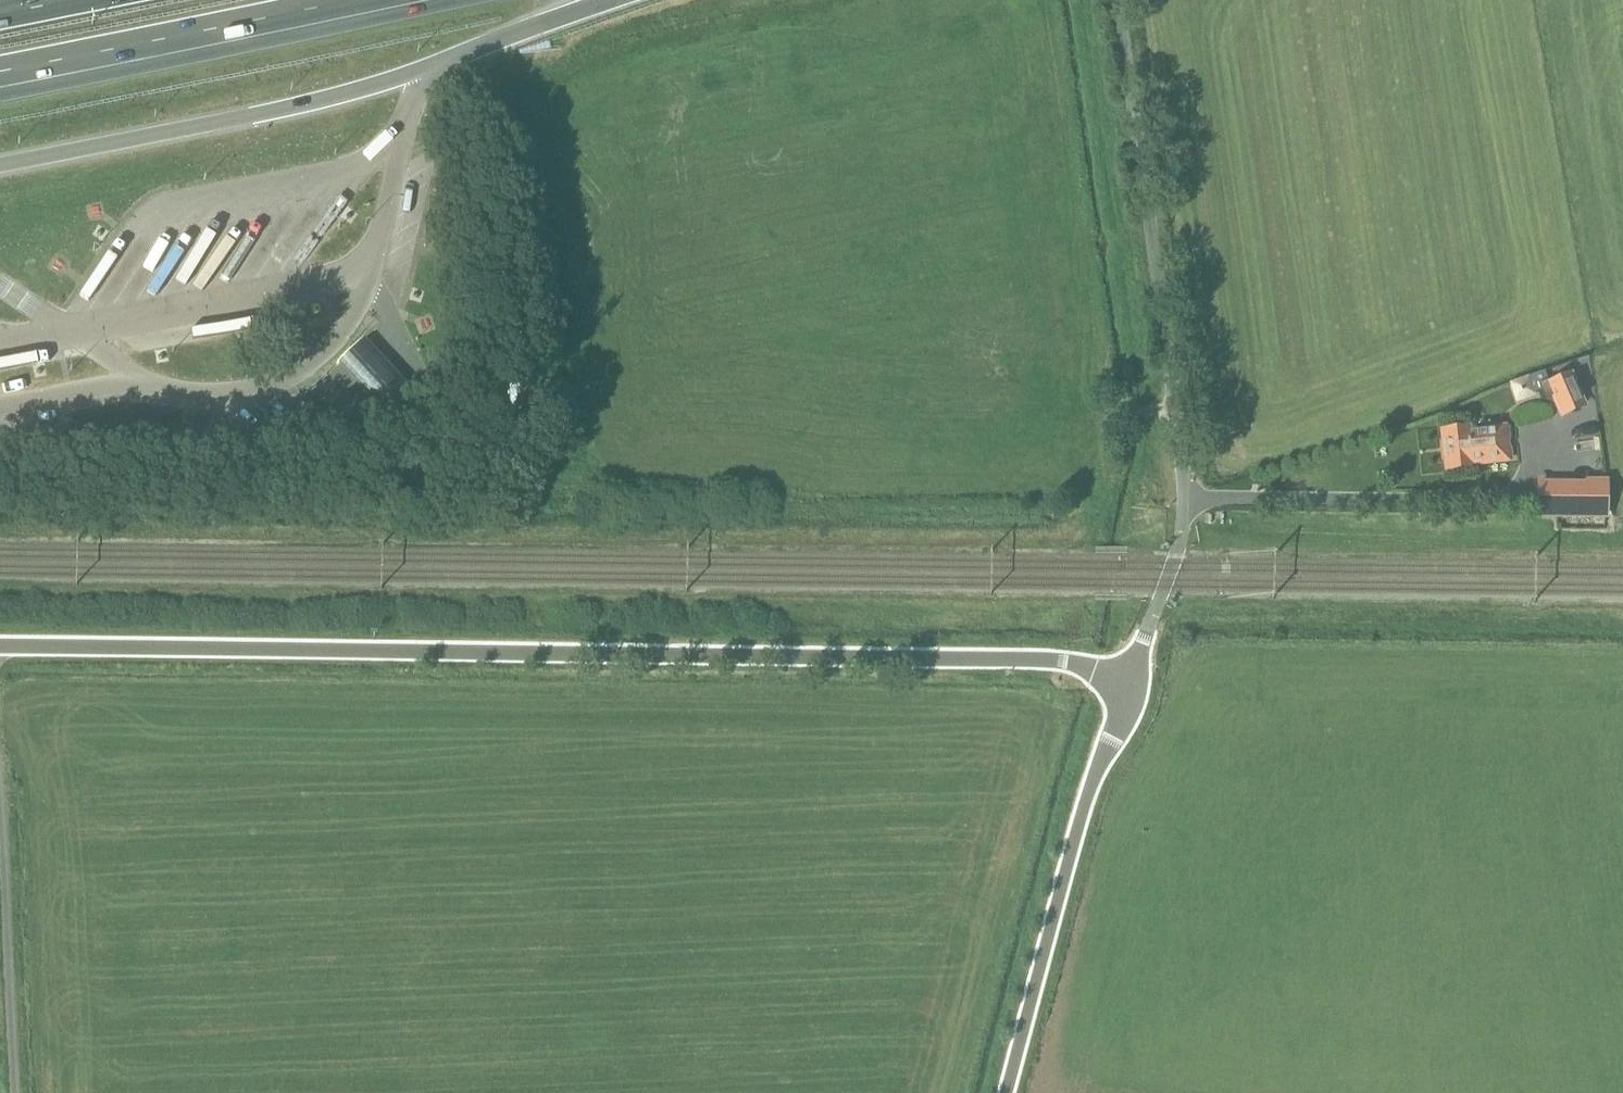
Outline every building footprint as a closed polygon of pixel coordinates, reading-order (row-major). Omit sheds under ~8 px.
[(183,281),(197,290),(238,226),(225,218),(213,237),(200,229),(161,290),(172,298),(183,281)] [(206,327),(170,337),(173,348),(208,338),(206,327)] [(359,337),(335,360),(357,383),(374,402),(399,379),(380,360),(359,337)] [(1550,379),(1537,385),(1544,400),(1552,397),(1561,418),(1587,407),(1572,373),(1551,382),(1550,379)] [(502,396),(502,409),(524,408),(524,395),(502,396)] [(1446,444),(1443,444),(1444,458),(1447,458),(1448,468),(1471,465),(1470,461),(1483,460),(1483,462),(1509,459),(1505,429),(1467,433),(1467,431),(1445,433),(1446,444)] [(1606,514),(1606,484),(1571,484),(1571,514),(1606,514)]
